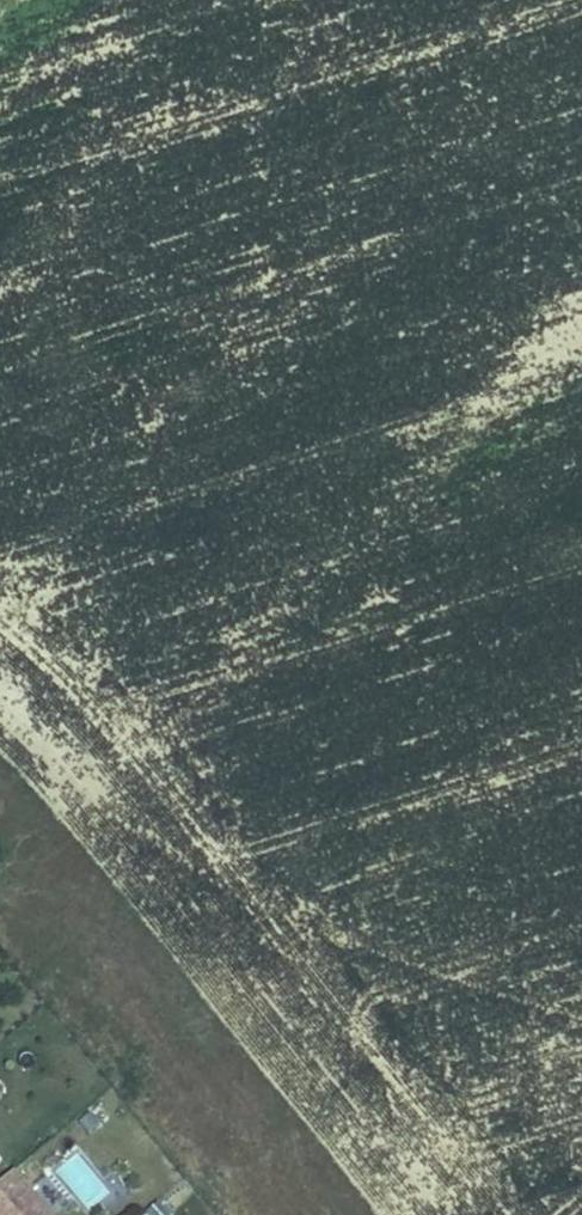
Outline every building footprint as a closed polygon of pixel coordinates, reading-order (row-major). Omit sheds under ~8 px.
[(14,1171),(0,1183),(0,1214),(51,1214),(14,1171)]
